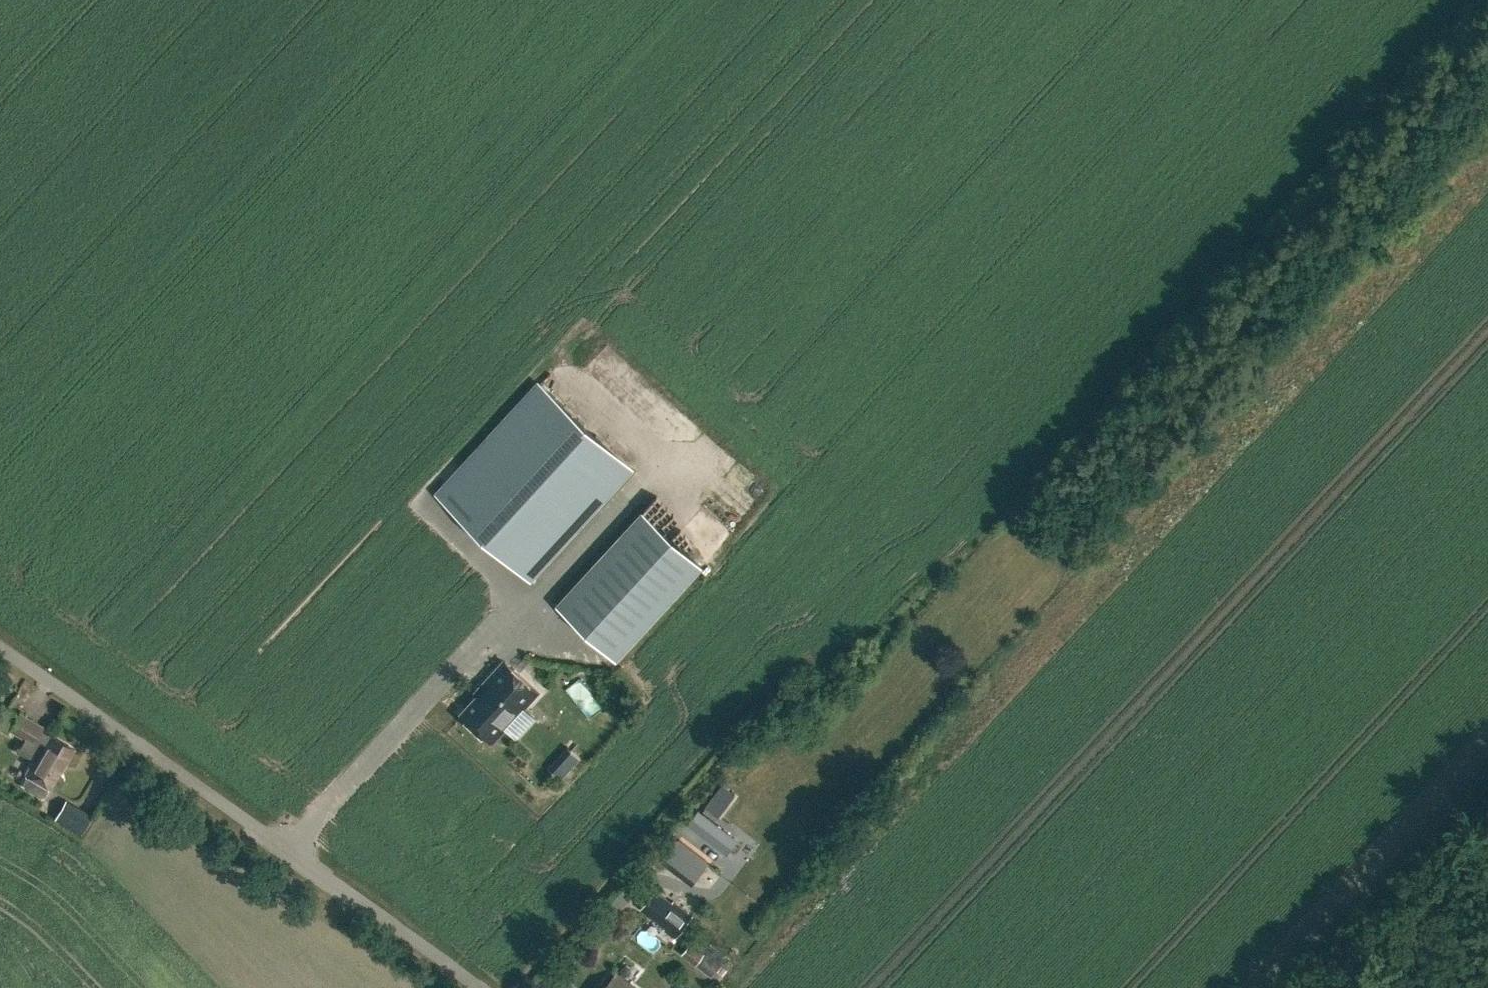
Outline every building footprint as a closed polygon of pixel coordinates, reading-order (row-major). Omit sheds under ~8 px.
[(439,495),(529,578),(631,466),(541,384),(439,495)] [(617,659),(702,566),(642,511),(557,604),(617,659)] [(462,714),(492,741),(537,691),(505,661),(486,682),(489,685),(462,714)] [(532,702),(514,720),(523,730),(542,712),(532,702)] [(25,782),(26,786),(41,796),(45,795),(50,787),(53,789),(54,787),(56,789),(60,788),(65,779),(65,775),(62,774),(77,750),(44,729),(46,726),(23,711),(12,729),(28,738),(21,749),(36,759),(27,773),(29,774),(25,782)] [(562,763),(578,744),(541,712),(525,732),(562,763)] [(556,760),(549,767),(561,779),(568,772),(556,760)] [(722,785),(716,794),(728,803),(735,794),(722,785)] [(65,800),(54,819),(81,834),(91,816),(65,800)] [(683,835),(702,850),(708,842),(705,839),(715,827),(699,814),(683,835)] [(695,855),(681,873),(692,881),(707,861),(696,854),(695,855)] [(643,908),(679,937),(695,916),(659,887),(643,908)] [(684,953),(699,965),(708,953),(694,941),(684,953)] [(602,987),(641,987),(616,970),(602,987)]
